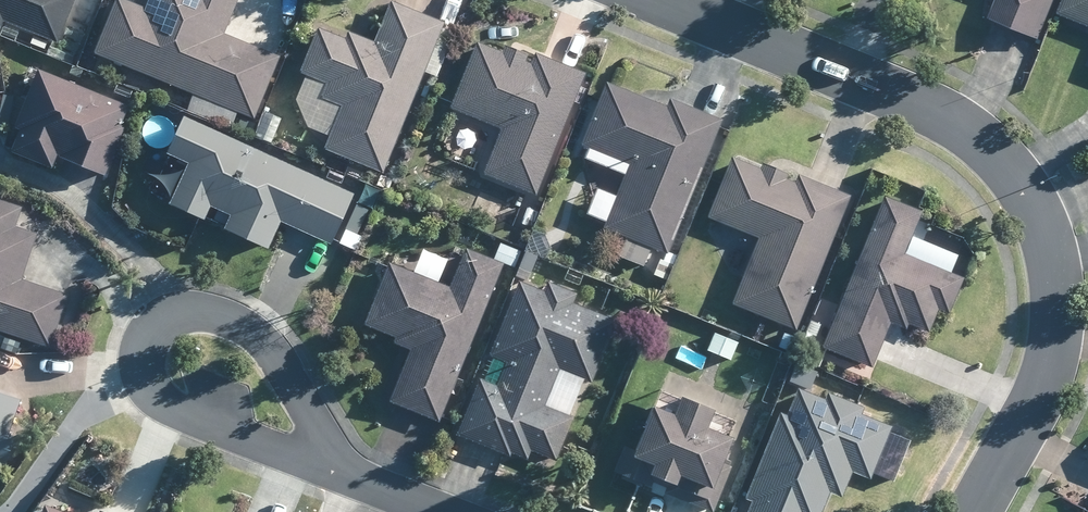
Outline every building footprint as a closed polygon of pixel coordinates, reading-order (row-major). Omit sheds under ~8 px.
[(1,20),(54,41),(70,0),(0,0),(0,22),(1,20)] [(148,7),(131,0),(121,0),(99,52),(101,53),(197,94),(192,105),(190,110),(233,128),(241,110),(257,117),(282,56),(275,52),(227,32),(241,0),(151,0),(148,7)] [(302,0),(285,0),(276,26),(283,28),(292,31),(302,0)] [(993,15),(1038,32),(1043,35),(1057,0),(999,0),(993,15)] [(1063,9),(1087,19),(1087,0),(1066,0),(1063,9)] [(446,28),(448,23),(397,1),(395,6),(380,41),(366,36),(354,30),(350,38),(323,27),(309,63),(305,71),(332,82),(326,97),(346,105),(330,144),(329,148),(386,172),(446,28)] [(533,55),(513,46),(510,45),(508,52),(481,42),(454,108),(457,109),(504,129),(486,173),(522,188),(539,195),(571,117),(586,83),(590,73),(577,67),(546,54),(540,52),(536,64),(530,61),(533,55)] [(94,72),(100,56),(88,51),(82,67),(94,72)] [(132,110),(38,72),(17,125),(22,127),(11,153),(52,170),(57,158),(105,177),(132,110)] [(640,95),(614,84),(612,83),(609,89),(586,145),(590,147),(633,164),(609,222),(607,227),(628,236),(621,254),(645,264),(653,246),(671,253),(706,170),(726,119),(676,99),(673,108),(640,95)] [(257,123),(242,116),(237,129),(252,136),(257,123)] [(357,194),(317,175),(191,117),(174,153),(194,163),(176,202),(175,204),(209,219),(215,206),(235,215),(229,228),(272,249),(286,221),(289,222),(335,243),(357,194)] [(792,174),(767,164),(765,169),(735,157),(712,217),(763,237),(747,278),(736,304),(801,330),(855,196),(802,175),(799,183),(790,179),(792,174)] [(395,178),(384,174),(379,184),(391,189),(395,178)] [(908,254),(923,219),(926,211),(889,196),(843,304),(825,346),(875,367),(879,359),(895,322),(902,325),(910,329),(912,323),(932,331),(942,308),(953,312),(968,278),(948,270),(937,265),(945,262),(947,257),(945,250),(939,248),(933,251),(931,256),(934,264),(908,254)] [(25,207),(0,199),(0,331),(52,348),(70,294),(23,278),(38,232),(19,225),(25,207)] [(359,205),(349,228),(359,233),(370,210),(359,205)] [(533,226),(539,212),(529,207),(523,222),(533,226)] [(503,241),(495,257),(517,267),(525,250),(503,241)] [(494,258),(487,255),(469,248),(453,286),(394,262),(368,324),(399,337),(397,343),(401,344),(414,349),(393,401),(443,421),(465,366),(507,263),(494,258)] [(530,250),(522,267),(533,273),(541,256),(530,250)] [(580,293),(576,291),(553,282),(548,291),(523,280),(492,355),(510,363),(500,386),(484,379),(482,383),(461,434),(504,451),(514,456),(516,452),(526,456),(532,458),(535,450),(558,460),(576,417),(549,405),(564,369),(590,380),(595,381),(621,320),(617,318),(576,301),(577,298),(580,293)] [(814,320),(809,332),(818,336),(824,324),(814,320)] [(796,352),(801,338),(786,332),(780,346),(796,352)] [(0,385),(0,459),(1,455),(8,458),(19,431),(11,428),(23,394),(0,385)] [(893,430),(895,426),(866,413),(868,407),(833,392),(829,400),(802,388),(791,416),(784,413),(749,498),(756,501),(752,511),(825,511),(834,492),(846,497),(857,471),(873,477),(875,473),(893,430)] [(720,501),(736,465),(731,463),(741,437),(716,427),(722,410),(689,396),(682,414),(663,406),(643,452),(637,449),(628,446),(618,470),(641,480),(656,486),(660,475),(673,480),(668,491),(705,507),(715,511),(720,501)] [(48,499),(45,507),(43,511),(80,511),(48,499)]
